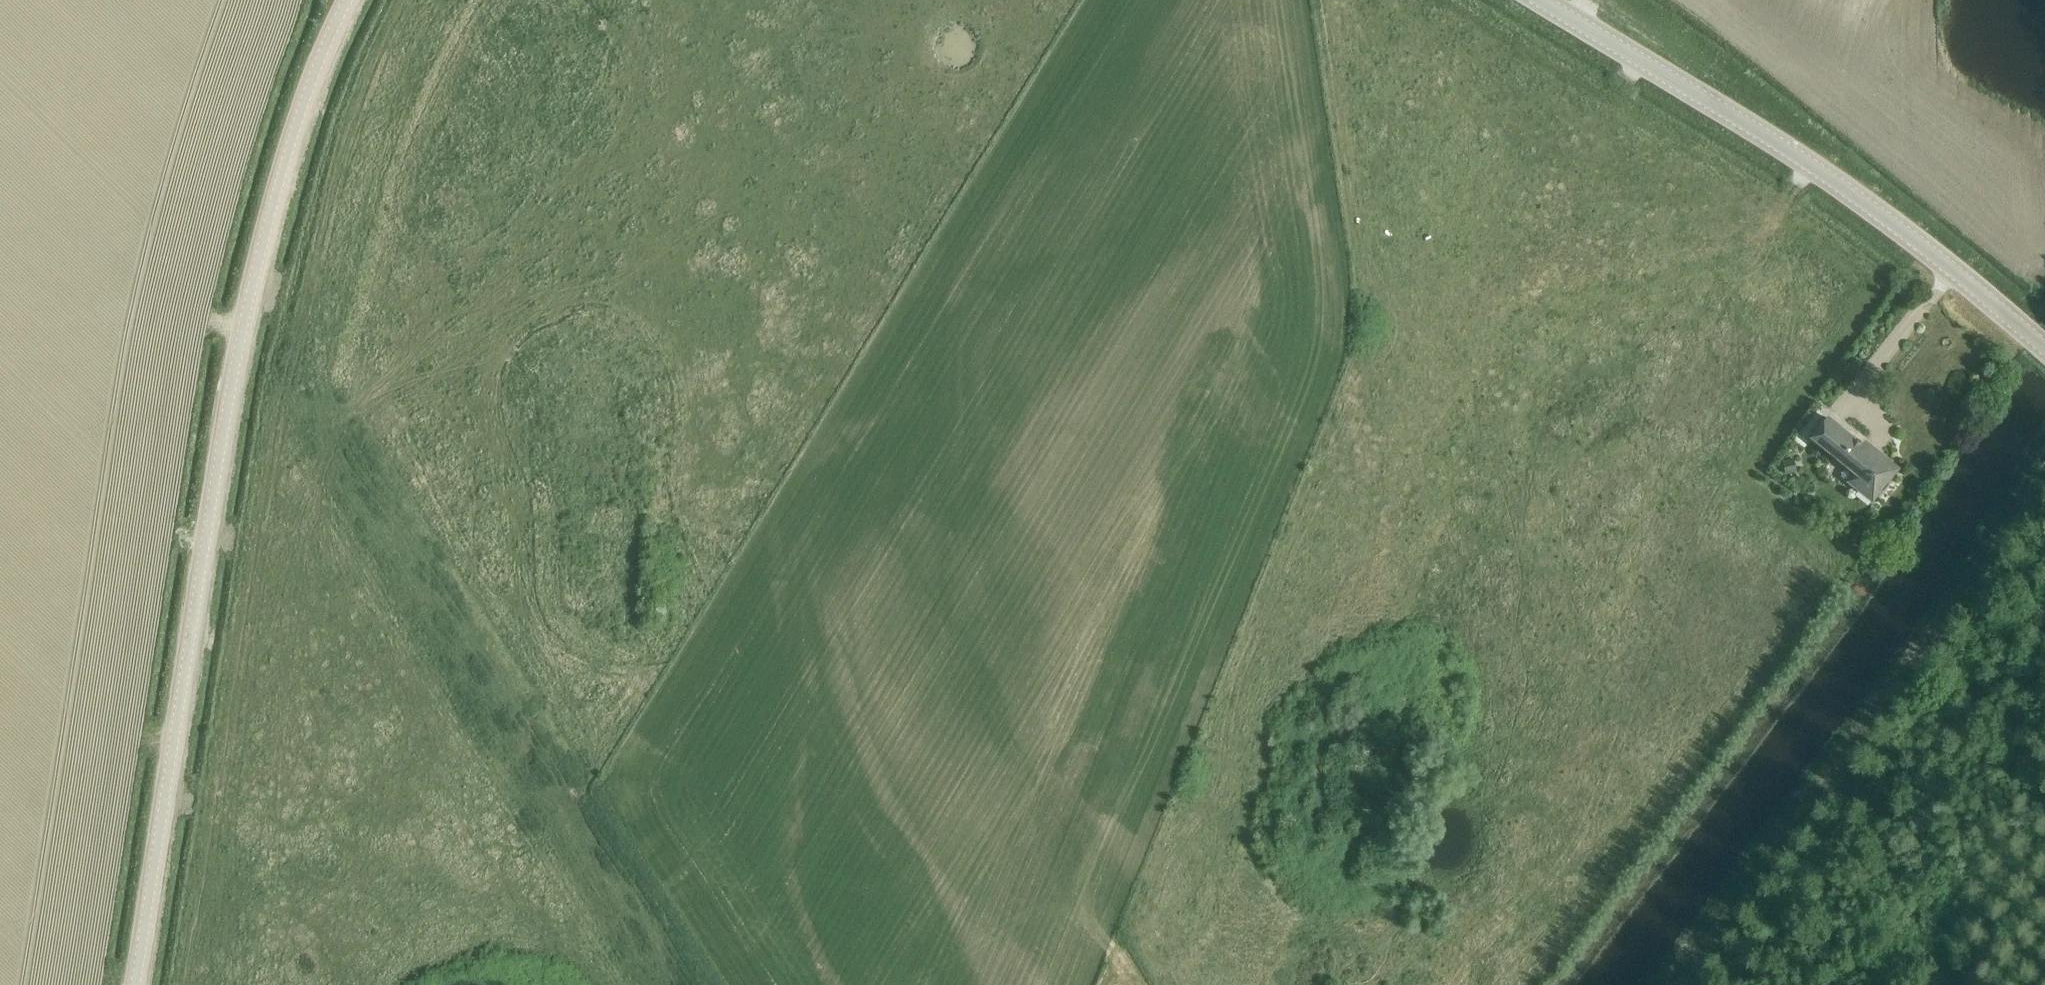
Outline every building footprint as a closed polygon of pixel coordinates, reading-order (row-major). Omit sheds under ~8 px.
[(1870,453),(1826,417),(1810,437),(1865,480),(1858,489),(1871,500),(1896,468),(1873,449),(1870,453)] [(1793,459),(1782,461),(1785,475),(1796,473),(1793,459)]
